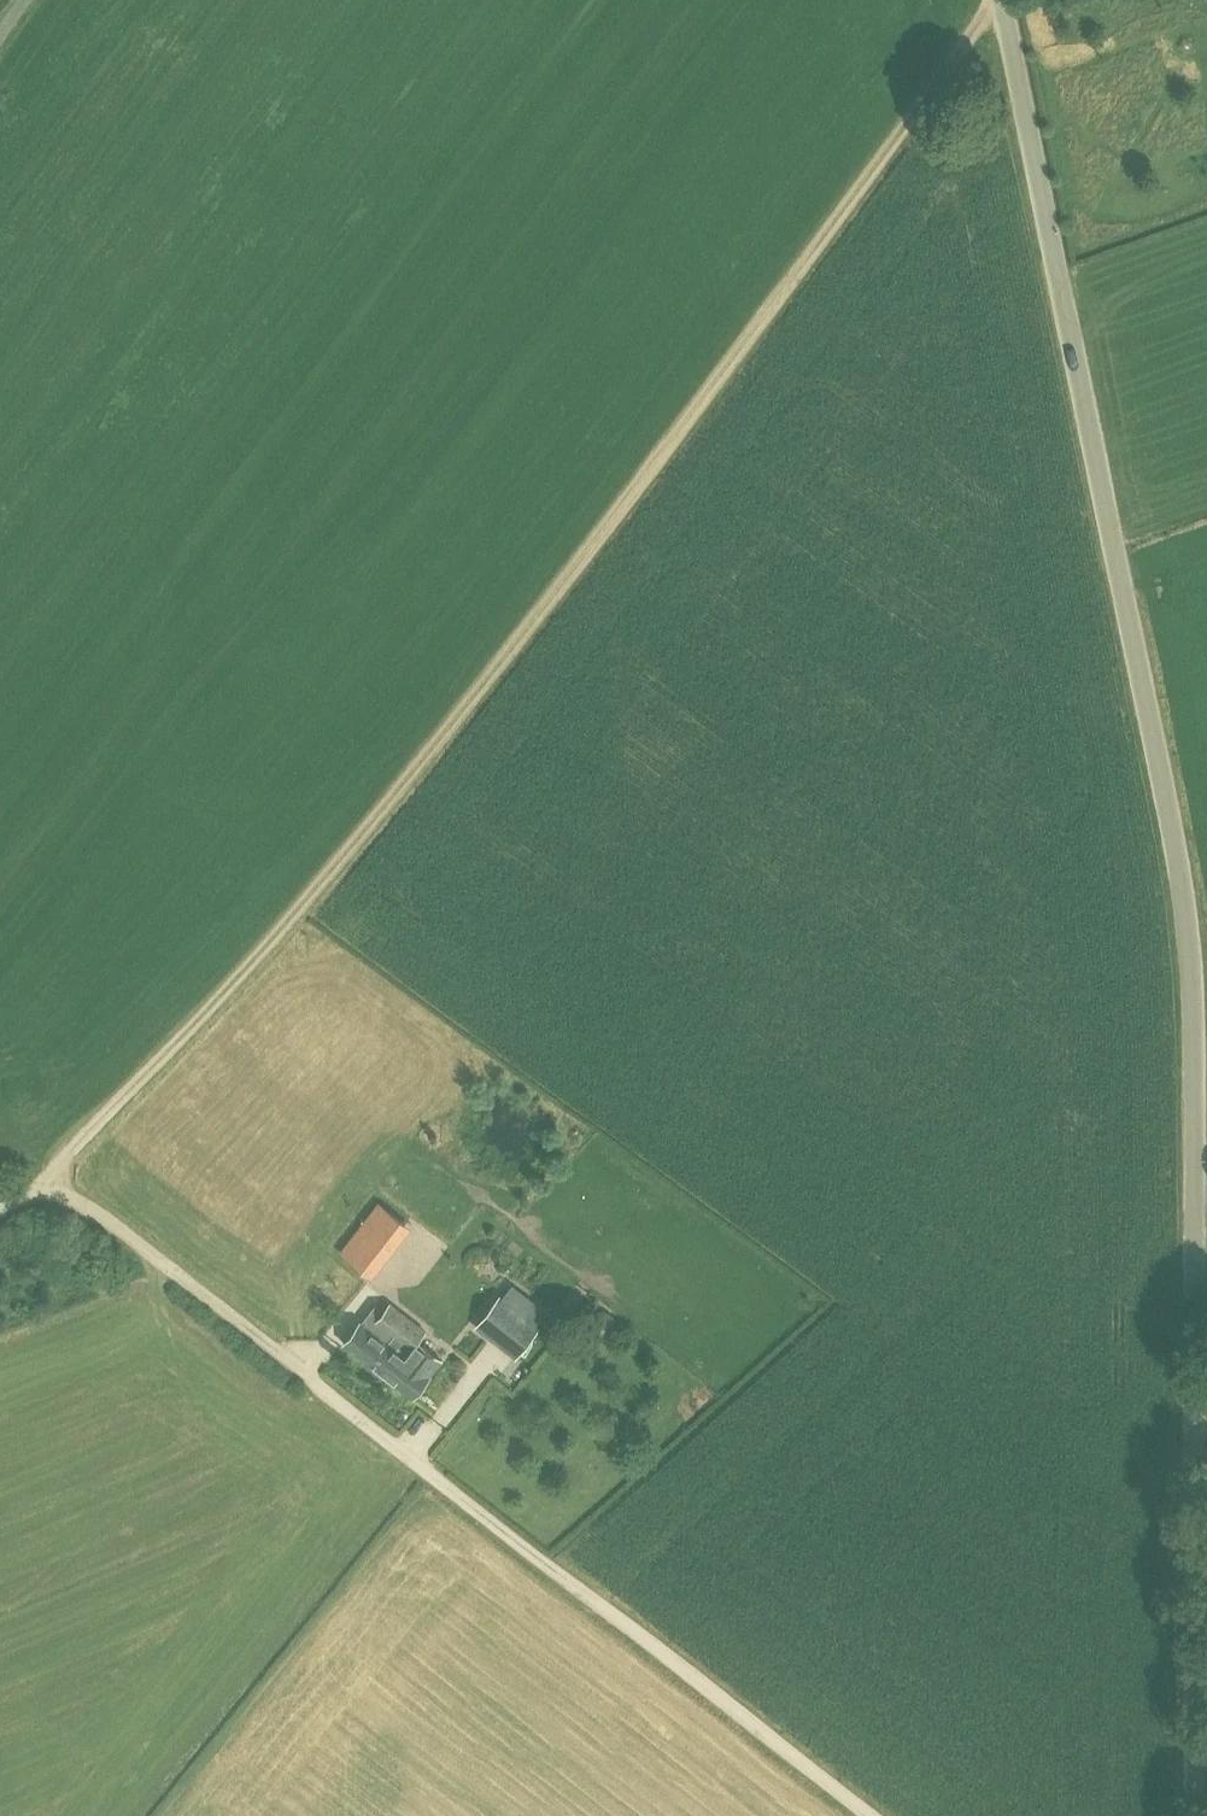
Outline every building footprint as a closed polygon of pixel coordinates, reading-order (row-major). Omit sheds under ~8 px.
[(380,1204),(341,1254),(374,1279),(413,1230),(380,1204)] [(475,1326),(516,1358),(542,1326),(500,1294),(475,1326)] [(344,1343),(371,1364),(408,1317),(390,1303),(378,1318),(371,1312),(363,1322),(361,1321),(344,1343)] [(371,1364),(414,1396),(430,1374),(442,1358),(418,1339),(425,1331),(408,1317),(371,1364)]
